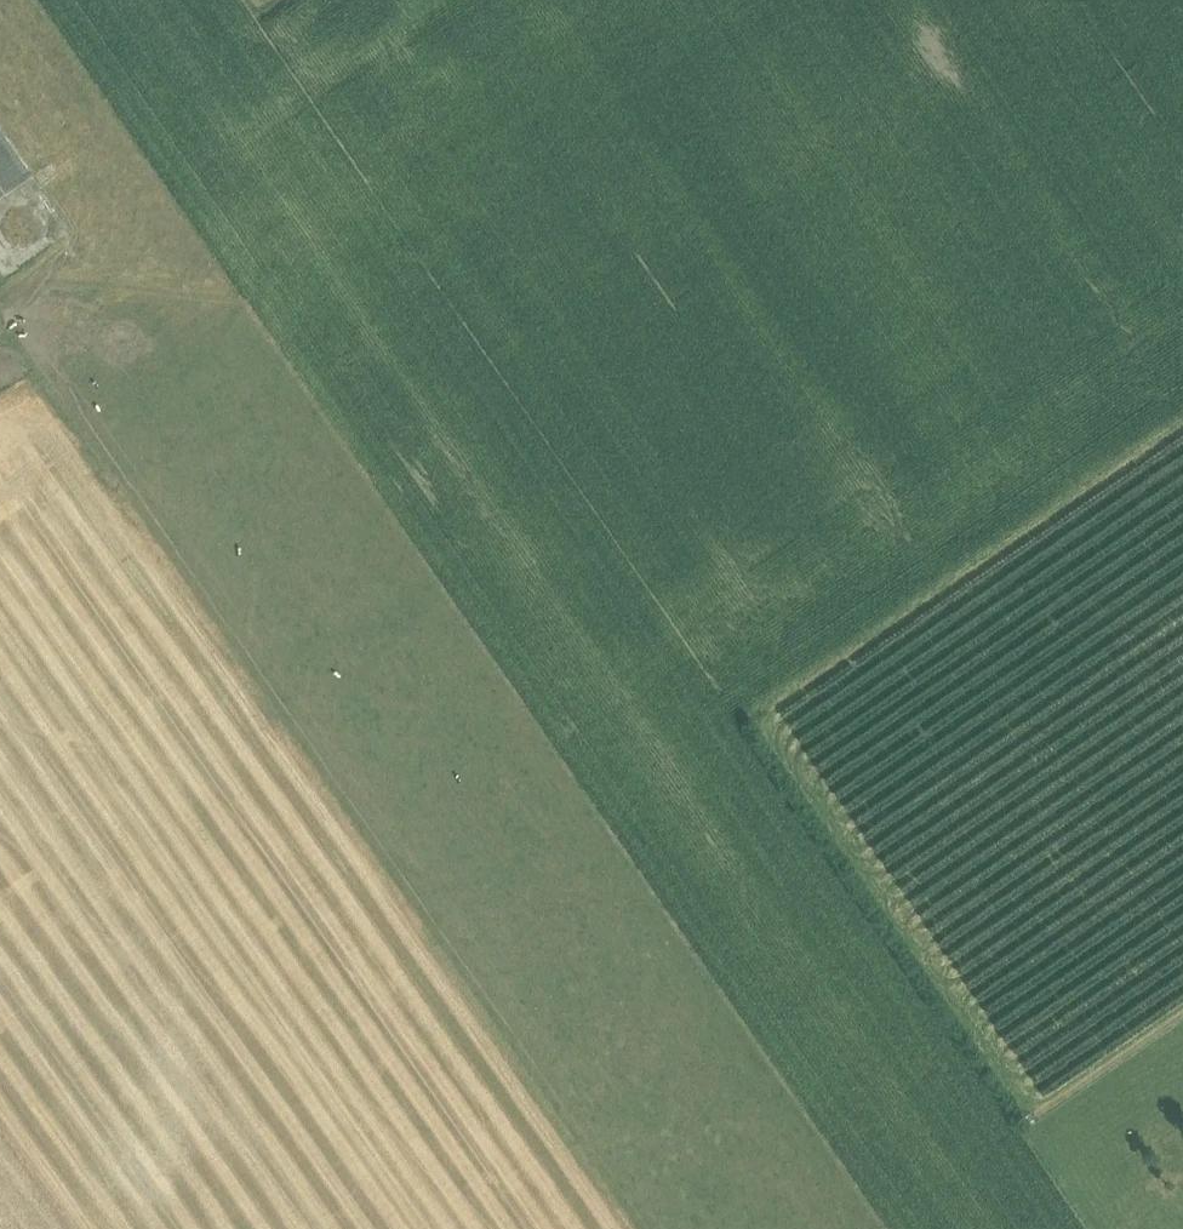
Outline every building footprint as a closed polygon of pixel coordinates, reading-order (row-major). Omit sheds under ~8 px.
[(33,176),(0,127),(0,198),(33,176)]
